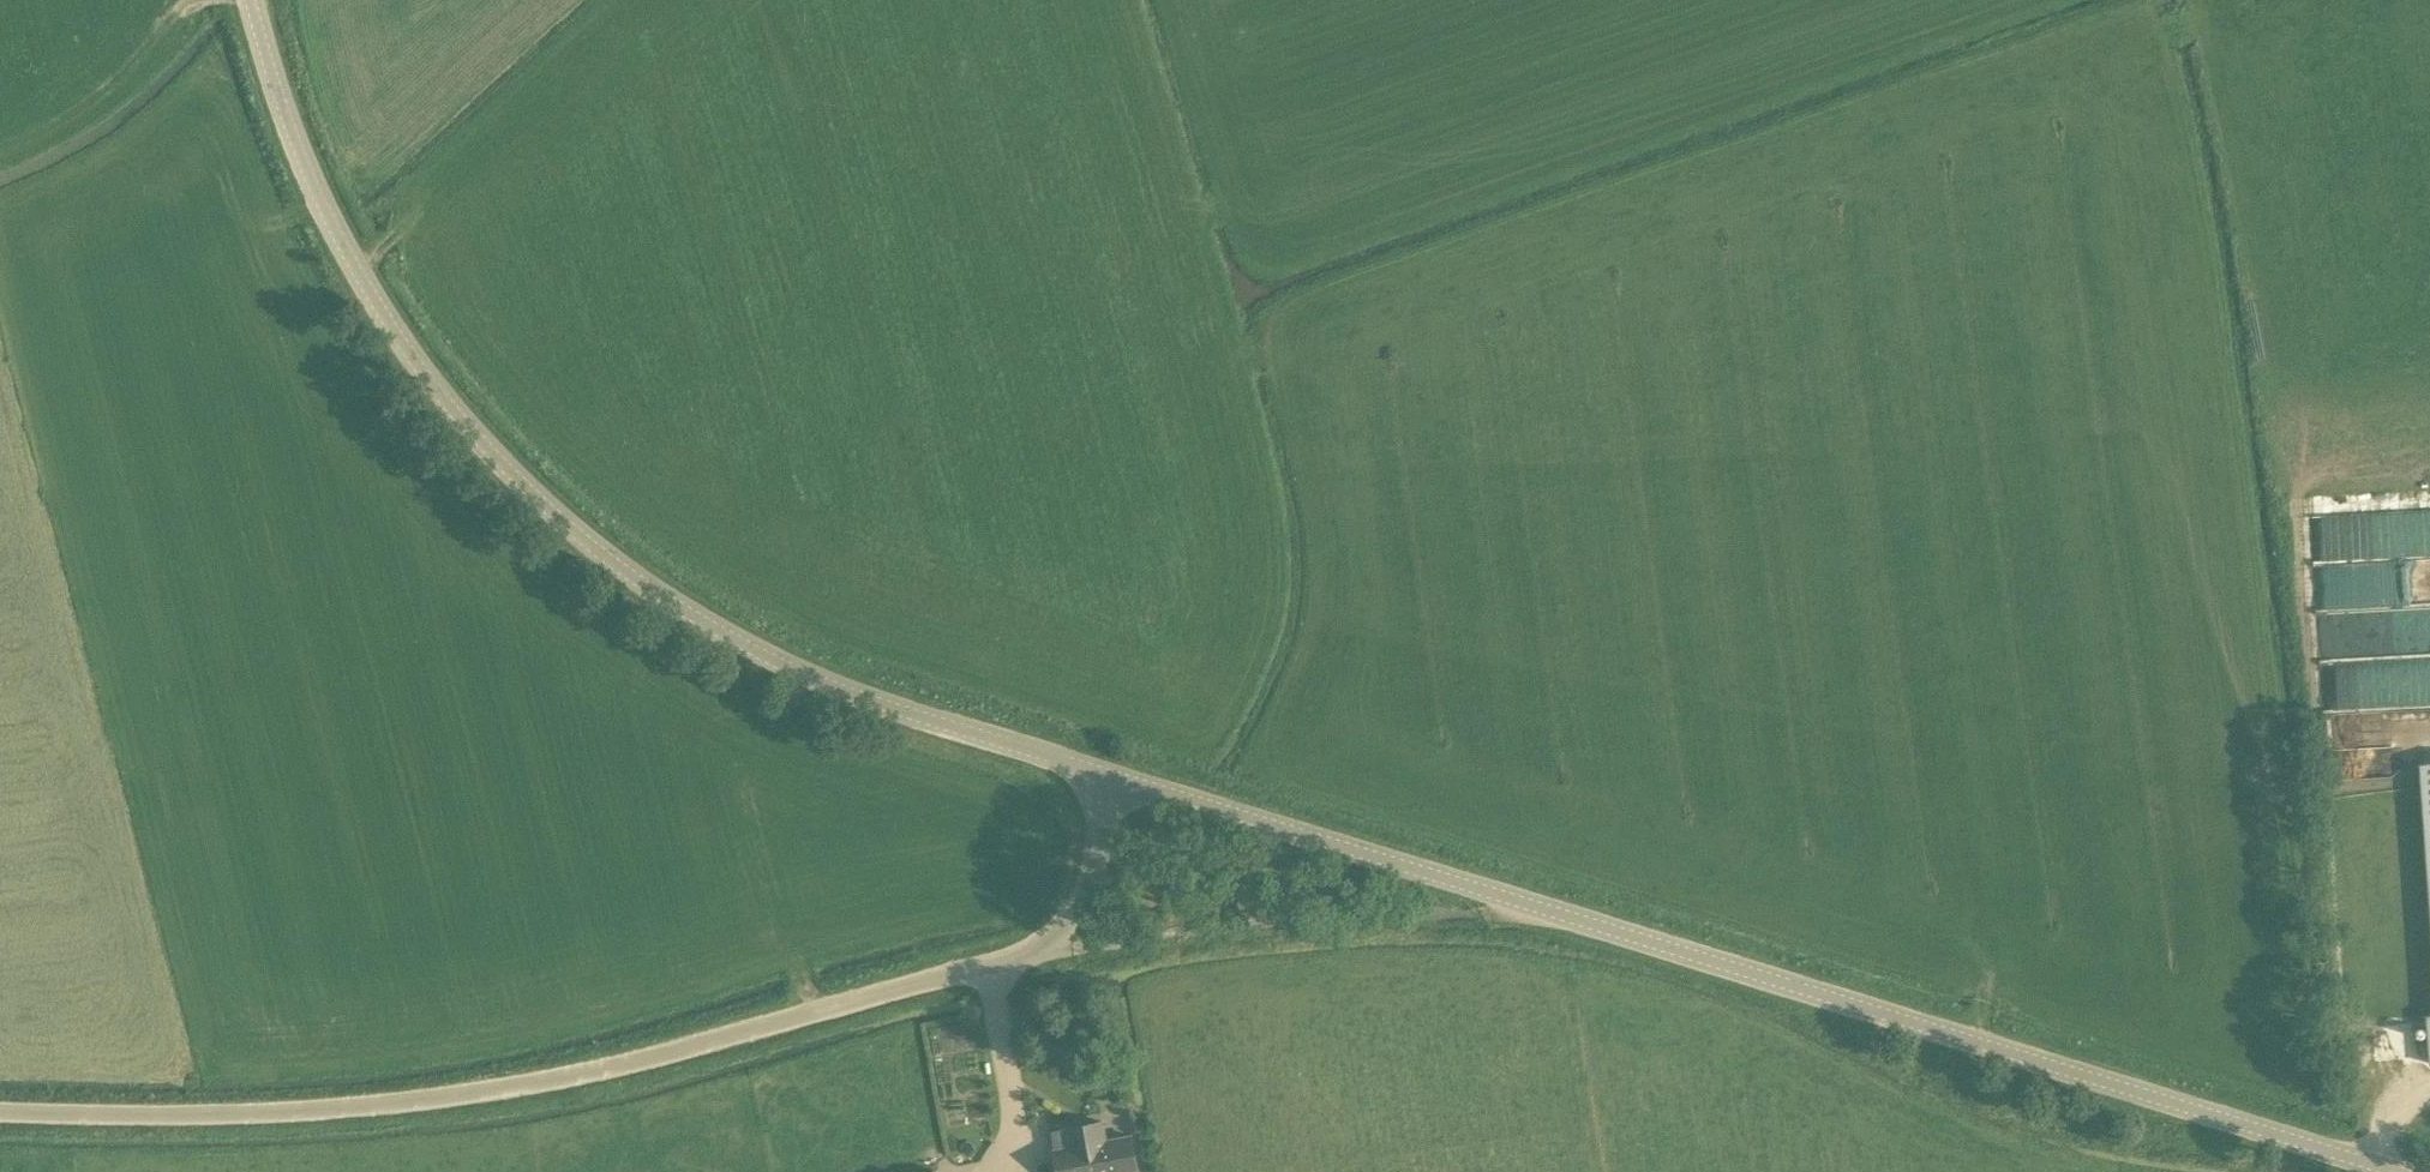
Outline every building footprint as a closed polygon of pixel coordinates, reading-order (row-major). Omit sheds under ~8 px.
[(2394,563),(2396,602),(2429,601),(2429,562),(2394,563)] [(2416,624),(2418,656),(2326,659),(2330,748),(2429,744),(2429,623),(2416,624)] [(2388,792),(2347,857),(2368,870),(2380,851),(2407,867),(2429,829),(2429,817),(2388,792)] [(2377,1013),(2429,994),(2429,938),(2419,906),(2347,932),(2377,1013)] [(1058,1166),(1054,1167),(1052,1170),(1052,1171),(1134,1171),(1137,1171),(1130,1136),(1108,1140),(1104,1121),(1068,1127),(1072,1146),(1056,1149),(1058,1166)]
